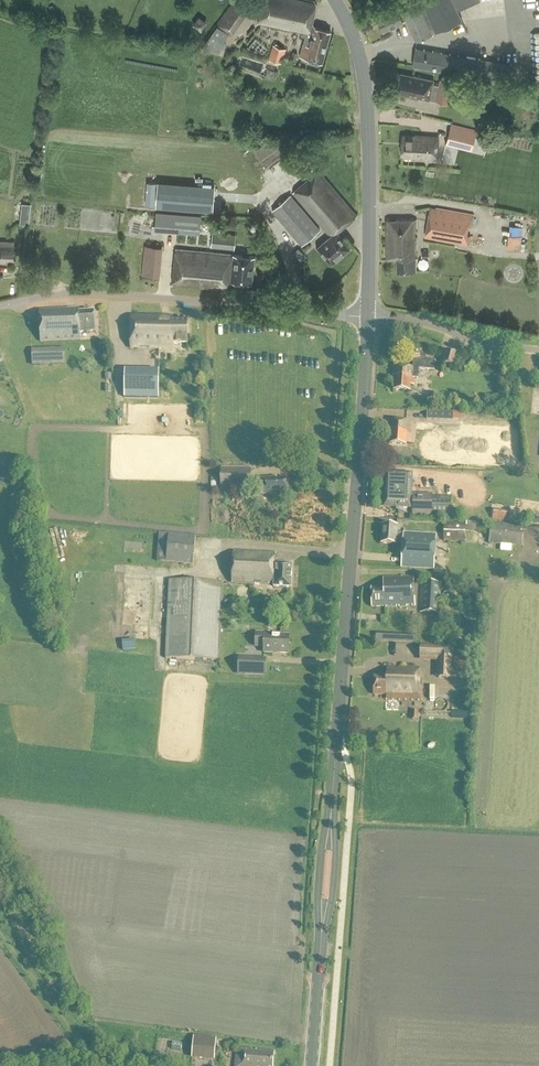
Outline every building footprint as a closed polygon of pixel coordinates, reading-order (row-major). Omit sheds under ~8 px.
[(315,28),(314,25),(312,22),(316,4),(315,1),(310,0),(264,0),(258,24),(302,35),(301,37),(304,38),(302,45),(302,44),(298,56),(299,57),(322,63),(330,31),(318,28),(315,28)] [(407,19),(416,41),(437,33),(463,21),(453,0),(420,0),(402,8),(407,19)] [(237,1),(218,26),(229,34),(231,36),(250,10),(237,1)] [(407,19),(402,8),(398,10),(397,8),(377,17),(384,31),(403,22),(403,21),(407,19)] [(229,34),(218,26),(202,47),(211,53),(213,50),(218,54),(226,44),(224,42),(229,34)] [(275,43),(275,45),(273,45),(269,59),(281,64),(286,49),(279,47),(279,45),(275,43)] [(512,64),(481,59),(416,48),(413,65),(509,82),(512,64)] [(455,83),(441,79),(439,86),(433,84),(434,81),(410,75),(410,76),(401,74),(397,92),(405,94),(430,100),(430,99),(450,103),(455,83)] [(476,132),(451,125),(447,142),(472,149),(476,132)] [(439,159),(439,137),(416,135),(416,136),(403,136),(403,147),(401,148),(401,152),(402,153),(402,154),(422,156),(421,159),(439,159)] [(318,170),(293,192),(331,237),(318,248),(332,263),(350,248),(337,232),(356,215),(318,170)] [(146,205),(155,205),(157,183),(148,182),(147,194),(143,193),(143,200),(147,201),(146,205)] [(157,201),(157,206),(212,211),(212,205),(214,187),(158,183),(157,201)] [(292,193),(272,211),(302,246),(322,229),(292,193)] [(430,207),(425,237),(459,244),(459,245),(468,247),(470,235),(465,234),(467,225),(472,226),(474,215),(430,207)] [(200,233),(201,215),(156,212),(155,229),(200,233)] [(415,269),(415,257),(415,220),(387,220),(388,259),(397,258),(397,269),(415,269)] [(513,225),(512,234),(524,235),(525,226),(513,225)] [(234,249),(236,234),(213,232),(211,247),(234,249)] [(510,248),(524,249),(525,235),(510,235),(510,248)] [(14,260),(14,242),(0,242),(0,260),(14,260)] [(142,275),(160,278),(163,247),(145,245),(142,275)] [(230,290),(231,281),(252,283),(255,256),(233,254),(176,249),(173,284),(230,290)] [(94,312),(79,313),(79,310),(40,312),(41,342),(81,340),(80,333),(95,333),(94,312)] [(171,318),(131,317),(131,349),(173,350),(173,345),(187,345),(187,322),(171,322),(171,318)] [(65,365),(64,348),(31,350),(32,367),(65,365)] [(416,349),(415,369),(421,369),(435,370),(436,361),(427,361),(428,350),(416,349)] [(445,352),(442,366),(458,370),(461,356),(445,352)] [(420,380),(421,369),(415,369),(395,367),(394,378),(396,378),(395,390),(412,392),(412,386),(415,386),(416,379),(420,380)] [(159,372),(125,372),(124,398),(158,399),(159,372)] [(428,412),(427,421),(453,422),(454,413),(428,412)] [(411,433),(412,422),(391,421),(390,431),(391,431),(390,443),(407,445),(409,432),(411,433)] [(220,488),(251,488),(251,470),(220,470),(220,488)] [(386,491),(382,491),(382,497),(385,497),(385,508),(413,509),(413,515),(451,517),(452,498),(423,497),(424,495),(411,495),(411,476),(386,475),(386,491)] [(288,494),(287,479),(276,480),(276,478),(260,479),(262,495),(288,494)] [(466,532),(481,533),(484,533),(485,523),(466,522),(466,524),(444,524),(444,542),(466,543),(466,532)] [(489,545),(523,548),(524,527),(491,524),(489,545)] [(437,536),(397,533),(398,527),(383,526),(382,544),(396,545),(397,544),(403,544),(401,569),(435,571),(437,536)] [(156,562),(166,563),(192,566),(195,537),(159,533),(156,562)] [(291,566),(275,565),(275,554),(233,552),(232,583),(274,584),(276,585),(276,588),(290,589),(291,566)] [(402,579),(383,579),(384,589),(371,590),(372,608),(386,608),(386,609),(415,608),(414,579),(402,579)] [(217,662),(220,598),(221,583),(169,581),(165,659),(217,662)] [(442,584),(421,584),(420,614),(441,615),(442,584)] [(125,615),(125,625),(138,625),(138,615),(125,615)] [(288,654),(289,637),(265,636),(265,634),(256,634),(255,647),(264,648),(264,654),(288,654)] [(438,679),(451,680),(453,646),(422,644),(421,660),(439,661),(438,679)] [(473,656),(454,656),(454,670),(473,670),(473,656)] [(238,659),(238,675),(265,676),(266,660),(238,659)] [(387,678),(374,678),(374,696),(391,696),(391,697),(419,698),(419,669),(387,668),(387,678)] [(216,1039),(194,1037),(192,1060),(214,1062),(216,1039)] [(256,1051),(256,1052),(252,1051),(252,1050),(236,1049),(235,1065),(273,1065),(275,1052),(256,1051)]
